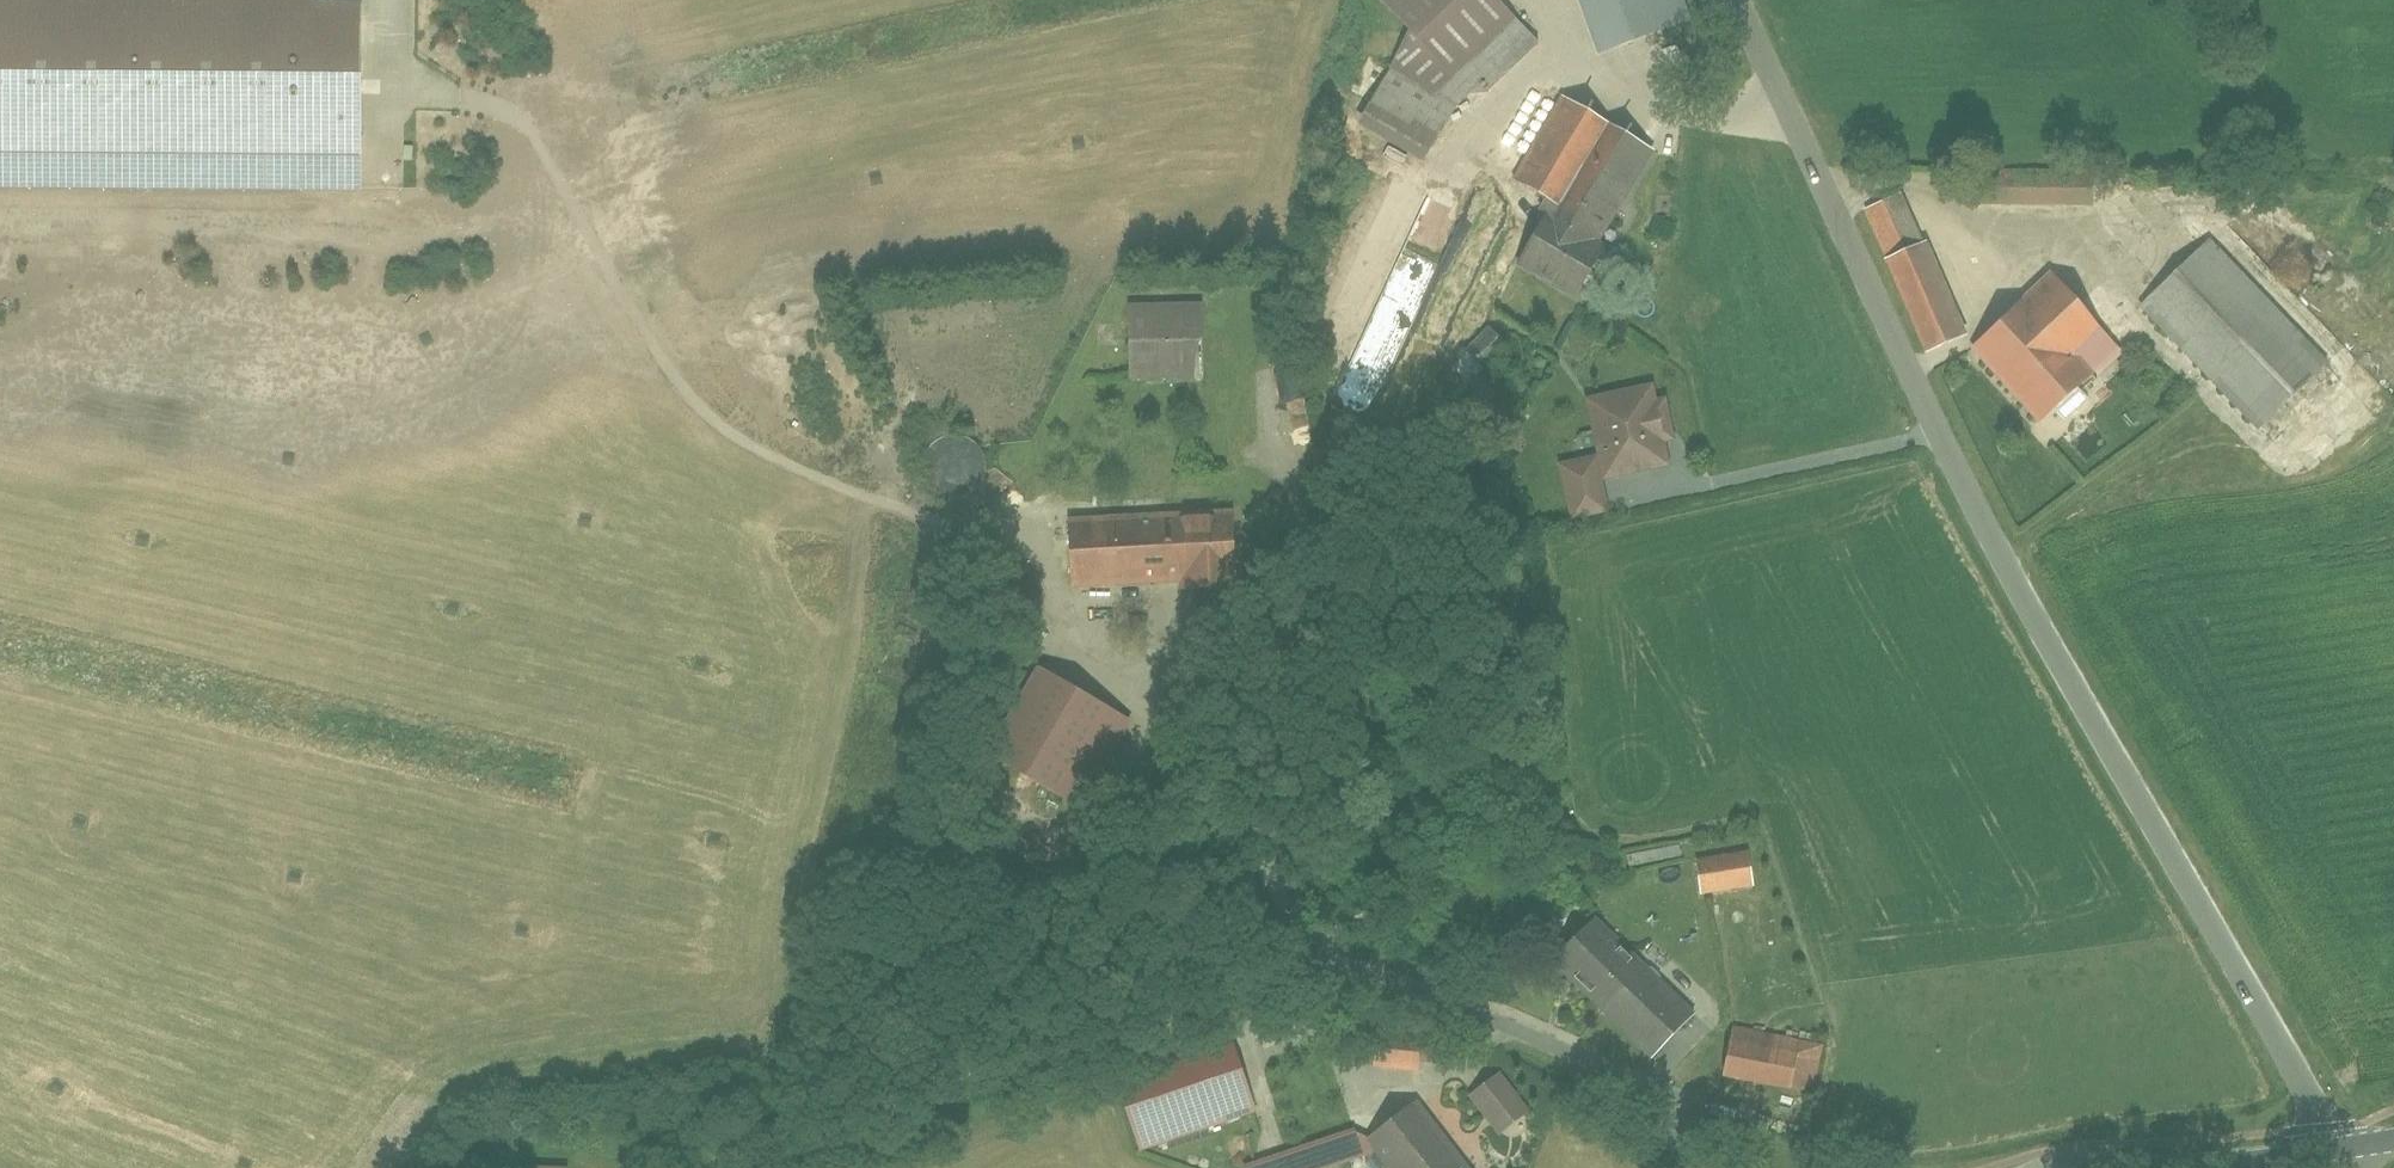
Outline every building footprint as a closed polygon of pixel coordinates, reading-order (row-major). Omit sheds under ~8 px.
[(366,186),(366,11),(315,12),(315,0),(0,0),(0,187),(366,186)] [(1432,147),(1464,97),(1487,96),(1536,44),(1494,0),(1378,0),(1410,32),(1371,105),(1432,147)] [(1596,47),(1684,13),(1679,0),(1578,0),(1596,47)] [(1658,149),(1563,101),(1516,188),(1551,206),(1517,273),(1580,305),(1620,228),(1618,227),(1658,149)] [(1981,171),(1980,205),(2093,207),(2094,173),(1981,171)] [(1914,194),(1868,213),(1926,349),(1972,329),(1914,194)] [(2219,239),(2148,307),(2266,430),(2337,362),(2219,239)] [(2054,278),(1976,354),(2041,420),(2119,345),(2054,278)] [(1131,310),(1131,379),(1208,379),(1207,310),(1131,310)] [(1587,398),(1604,476),(1667,463),(1663,444),(1685,439),(1672,380),(1587,398)] [(1075,498),(1080,589),(1261,578),(1255,487),(1075,498)] [(1035,782),(1101,815),(1143,732),(1011,665),(990,705),(1057,739),(1035,782)] [(1704,857),(1707,896),(1761,892),(1758,853),(1704,857)] [(1609,921),(1561,973),(1659,1061),(1706,1010),(1609,921)] [(1737,1028),(1727,1073),(1795,1089),(1806,1044),(1737,1028)] [(1381,1033),(1377,1072),(1425,1076),(1429,1038),(1381,1033)] [(1118,1088),(1141,1153),(1259,1112),(1236,1046),(1118,1088)] [(1372,1157),(1382,1167),(1481,1167),(1422,1098),(1383,1132),(1380,1123),(1249,1162),(1251,1167),(1336,1167),(1372,1157)]
